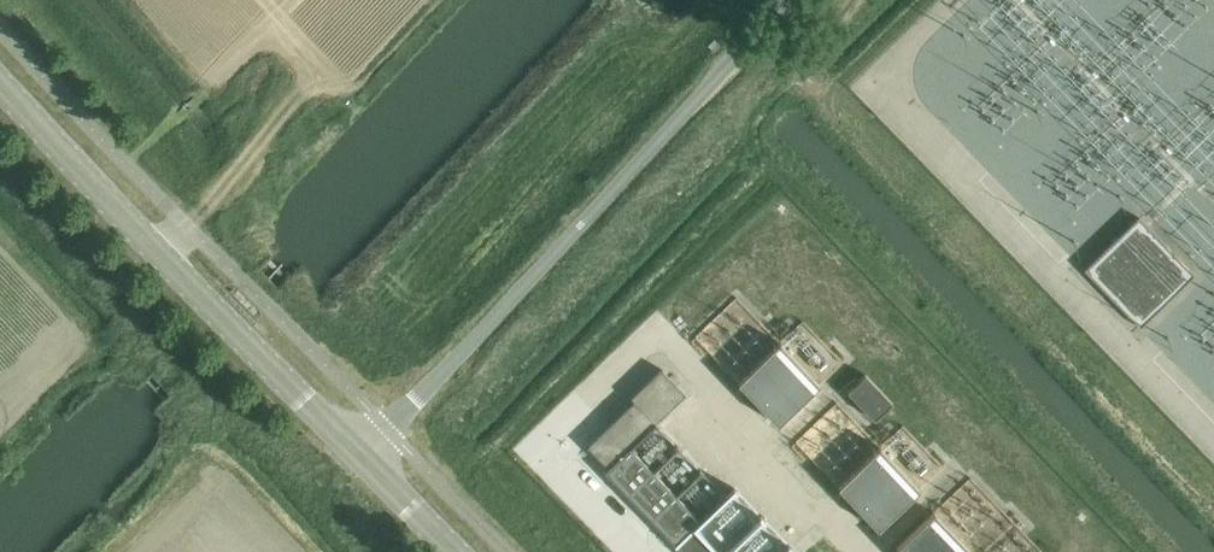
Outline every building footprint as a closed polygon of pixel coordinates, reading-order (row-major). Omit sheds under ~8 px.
[(1139,217),(1084,270),(1140,327),(1195,275),(1139,217)] [(781,342),(739,382),(779,424),(821,384),(781,342)] [(676,544),(701,520),(677,496),(654,472),(630,448),(686,394),(661,369),(632,398),(635,401),(588,446),(609,467),(605,471),(676,544)] [(893,402),(866,374),(848,391),(875,420),(893,402)] [(881,447),(839,486),(879,529),(921,488),(881,447)] [(897,548),(901,551),(973,551),(934,512),(897,548)]
